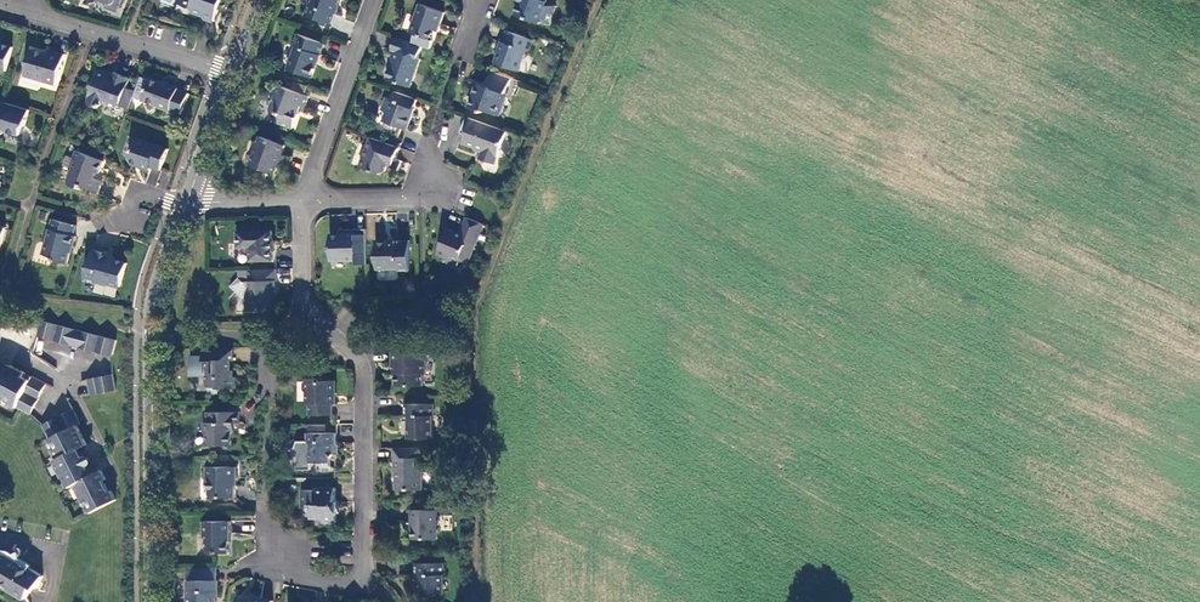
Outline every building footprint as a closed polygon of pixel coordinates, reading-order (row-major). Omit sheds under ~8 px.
[(222,0),(179,0),(191,5),(190,9),(191,12),(202,16),(203,18),(214,22),(222,0)] [(339,0),(312,0),(311,2),(309,2),(304,14),(330,23),(339,0)] [(542,21),(550,24),(556,6),(546,3),(547,0),(520,0),(515,14),(539,23),(542,21)] [(411,33),(415,34),(411,42),(422,46),(430,49),(433,41),(432,40),(438,24),(441,25),(445,13),(421,4),(411,33)] [(533,41),(508,32),(497,64),(518,72),(526,51),(529,52),(533,41)] [(323,44),(296,33),(292,45),(295,47),(287,69),(311,77),(316,65),(315,64),(319,56),(320,56),(323,44)] [(418,58),(422,46),(411,42),(395,37),(391,49),(393,50),(391,58),(393,62),(386,78),(411,87),(421,58),(418,58)] [(0,43),(0,69),(6,71),(13,47),(0,43)] [(24,75),(56,85),(64,55),(48,50),(47,54),(31,49),(24,75)] [(121,105),(129,108),(136,90),(128,87),(131,78),(114,71),(113,73),(108,72),(105,73),(105,74),(97,71),(93,80),(94,83),(88,98),(90,103),(99,106),(102,104),(103,101),(118,106),(121,105)] [(513,95),(518,81),(491,71),(486,85),(483,84),(479,93),(473,95),(469,107),(482,111),(482,109),(495,114),(500,102),(503,104),(507,93),(513,95)] [(142,98),(181,113),(188,92),(178,89),(179,88),(167,83),(166,84),(150,78),(142,98)] [(478,82),(473,95),(479,93),(483,84),(478,82)] [(309,97),(276,85),(273,93),(275,97),(270,109),(278,113),(278,115),(280,116),(277,124),(292,129),(300,107),(304,108),(309,97)] [(407,130),(417,100),(395,92),(380,131),(397,137),(401,128),(407,130)] [(29,110),(6,103),(0,102),(0,134),(1,134),(6,132),(18,135),(21,127),(25,125),(29,110)] [(494,164),(506,131),(465,117),(460,133),(465,135),(462,143),(481,150),(478,158),(494,164)] [(168,149),(137,138),(130,157),(132,162),(150,169),(151,166),(161,169),(168,149)] [(275,175),(285,147),(260,138),(259,142),(255,143),(253,150),(254,153),(249,167),(275,175)] [(392,168),(399,148),(371,138),(360,168),(379,175),(386,173),(388,166),(392,168)] [(104,161),(76,151),(74,157),(75,161),(68,181),(70,185),(77,187),(81,186),(99,192),(102,181),(95,178),(97,172),(99,173),(104,161)] [(468,266),(484,225),(467,219),(460,235),(447,230),(439,253),(447,256),(446,259),(449,266),(457,270),(460,262),(468,266)] [(76,226),(52,220),(43,255),(53,258),(54,261),(67,264),(70,253),(72,253),(76,237),(74,236),(76,226)] [(368,265),(367,230),(340,230),(340,235),(331,235),(331,260),(357,260),(357,265),(368,265)] [(272,232),(237,234),(238,262),(273,261),(273,252),(274,252),(274,241),(272,241),(272,232)] [(410,270),(408,240),(396,240),(396,242),(376,243),(377,268),(397,268),(397,271),(410,270)] [(92,250),(84,281),(96,285),(97,283),(107,285),(108,285),(120,288),(127,263),(113,260),(114,258),(104,255),(104,254),(92,250)] [(247,282),(246,270),(238,270),(238,279),(230,287),(242,298),(246,293),(249,290),(249,282),(247,282)] [(276,282),(276,270),(246,270),(247,282),(249,282),(249,290),(246,293),(246,310),(274,310),(273,293),(275,293),(274,282),(276,282)] [(117,340),(42,321),(38,336),(113,356),(117,340)] [(233,359),(233,348),(202,348),(202,357),(189,357),(189,375),(205,375),(205,384),(208,387),(217,387),(217,388),(235,388),(235,376),(233,376),(233,369),(230,369),(230,359),(233,359)] [(425,351),(392,351),(392,363),(395,363),(395,373),(395,386),(423,386),(422,374),(426,373),(425,351)] [(18,408),(31,415),(47,383),(33,377),(32,379),(25,377),(26,375),(26,374),(24,372),(13,366),(11,366),(3,379),(0,378),(0,399),(18,408)] [(91,395),(117,391),(114,374),(89,379),(91,395)] [(335,404),(335,381),(324,381),(321,379),(306,379),(306,380),(303,382),(303,390),(306,393),(306,401),(309,404),(309,414),(332,415),(332,404),(335,404)] [(432,439),(432,405),(405,405),(405,417),(407,417),(408,439),(432,439)] [(76,451),(79,449),(88,446),(78,425),(81,424),(75,409),(43,425),(50,439),(59,458),(56,461),(70,488),(77,485),(91,514),(118,500),(113,491),(110,492),(105,481),(108,480),(103,471),(92,476),(89,477),(82,463),(76,451)] [(240,412),(207,412),(207,422),(204,423),(204,433),(206,435),(206,443),(210,446),(232,446),(232,433),(232,423),(235,423),(240,424),(240,412)] [(336,434),(308,434),(308,442),(298,442),(292,458),(297,460),(297,472),(311,472),(311,465),(320,465),(323,468),(331,468),(331,458),(334,455),(339,455),(339,446),(336,444),(336,434)] [(420,458),(420,449),(393,449),(393,459),(394,460),(394,471),(396,471),(395,491),(422,491),(422,458),(420,458)] [(236,468),(206,468),(206,479),(209,482),(209,495),(212,499),(235,499),(235,480),(236,480),(236,468)] [(316,490),(302,490),(302,508),(310,509),(311,517),(314,519),(323,519),(323,523),(336,522),(336,513),(339,513),(339,502),(335,502),(335,488),(316,488),(316,490)] [(437,511),(411,511),(411,523),(406,523),(406,540),(437,540),(437,511)] [(230,522),(203,522),(203,536),(205,538),(205,551),(208,554),(229,554),(229,542),(230,542),(230,522)] [(15,591),(15,593),(26,600),(34,590),(36,591),(43,578),(22,565),(23,564),(20,563),(20,564),(12,559),(12,557),(10,556),(9,557),(0,555),(0,582),(15,591)] [(443,564),(415,565),(415,577),(418,577),(418,595),(443,595),(443,564)] [(216,568),(187,567),(187,581),(186,581),(186,601),(216,601),(216,598),(218,598),(218,581),(216,581),(216,568)]
